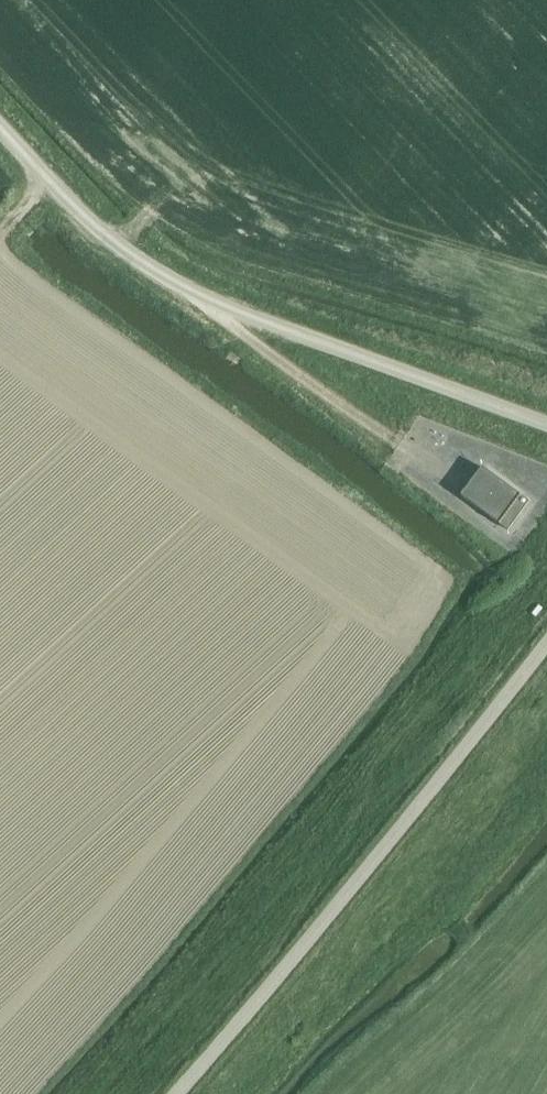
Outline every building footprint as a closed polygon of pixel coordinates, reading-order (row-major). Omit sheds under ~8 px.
[(480,467),(460,496),(473,506),(507,531),(528,502),(493,477),(480,467)]
